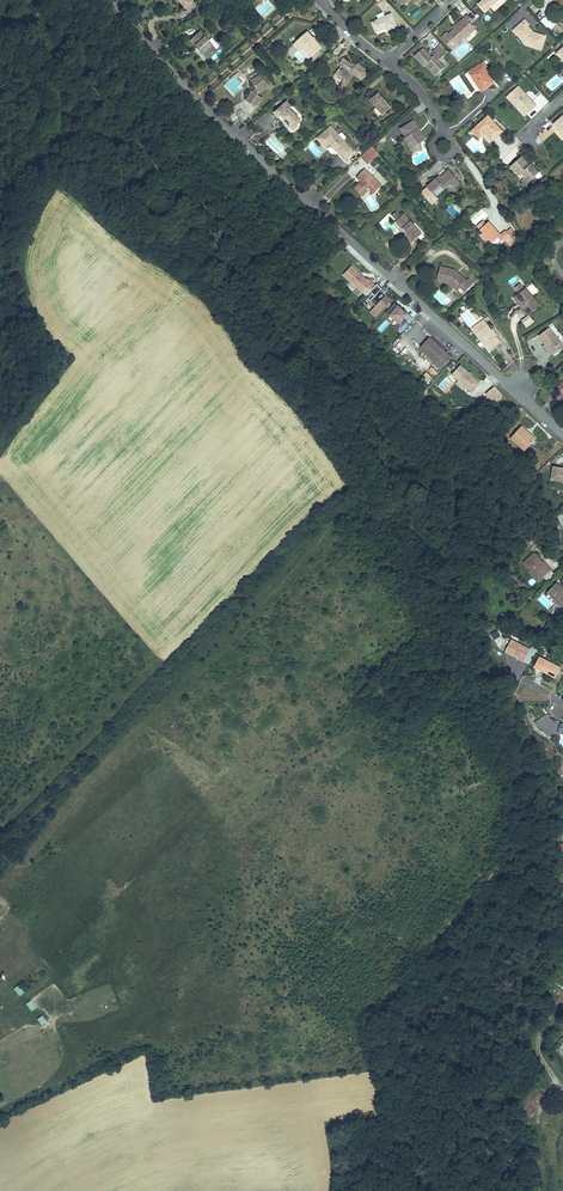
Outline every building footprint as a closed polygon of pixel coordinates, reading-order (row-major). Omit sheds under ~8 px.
[(379,14),(370,17),(374,28),(385,24),(386,27),(397,22),(392,8),(385,11),(383,7),(378,9),(379,14)] [(456,40),(456,39),(468,29),(470,31),(476,26),(471,20),(474,18),(467,10),(461,15),(463,17),(454,24),(452,22),(446,28),(444,26),(438,32),(450,46),(456,40)] [(452,21),(454,24),(463,17),(460,14),(452,21)] [(547,15),(540,20),(548,29),(555,24),(547,15)] [(522,34),(527,39),(526,44),(541,49),(545,36),(533,32),(528,26),(529,25),(525,20),(513,31),(519,37),(522,34)] [(213,46),(197,29),(188,37),(194,44),(196,42),(200,47),(198,48),(204,55),(213,46)] [(306,32),(295,41),(301,48),(308,57),(319,47),(306,32)] [(522,34),(519,37),(526,44),(527,39),(522,34)] [(301,48),(295,41),(291,44),(297,52),(301,48)] [(413,53),(422,65),(424,63),(429,69),(436,64),(440,68),(445,64),(438,57),(444,52),(437,43),(432,48),(434,50),(430,53),(423,45),(413,53)] [(337,68),(332,75),(341,82),(344,78),(348,81),(352,76),(358,81),(366,72),(356,63),(353,67),(340,57),(336,62),(342,67),(339,70),(337,68)] [(436,64),(429,69),(433,74),(440,68),(436,64)] [(482,69),(483,71),(486,70),(483,65),(467,74),(469,77),(482,69)] [(482,69),(469,77),(478,94),(492,86),(483,71),(482,69)] [(249,90),(243,100),(255,106),(260,96),(255,93),(256,91),(266,85),(259,74),(250,79),(254,86),(251,90),(249,90)] [(518,86),(506,97),(511,102),(513,100),(518,106),(519,105),(528,114),(536,106),(518,86)] [(370,112),(376,119),(390,108),(377,93),(366,102),(373,110),(370,112)] [(283,101),(271,111),(275,116),(277,114),(280,116),(281,115),(286,120),(284,123),(290,129),(293,126),(294,116),(285,107),(287,105),(283,101)] [(528,114),(519,105),(518,106),(517,107),(525,117),(528,114)] [(552,126),(562,138),(562,118),(562,116),(552,126)] [(487,118),(475,129),(472,132),(479,140),(480,135),(485,134),(493,143),(502,134),(487,118)] [(423,142),(411,123),(399,131),(403,138),(402,140),(406,146),(409,144),(411,149),(416,146),(423,142)] [(352,152),(329,126),(316,138),(323,147),(328,143),(343,160),(352,152)] [(409,144),(406,146),(411,155),(419,150),(416,146),(411,149),(409,144)] [(369,147),(358,157),(365,164),(376,155),(369,147)] [(520,159),(509,169),(518,179),(521,176),(524,180),(529,185),(539,175),(534,169),(532,171),(529,168),(520,159)] [(377,188),(362,170),(353,179),(357,183),(354,185),(363,194),(366,191),(369,195),(377,188)] [(440,177),(438,175),(424,187),(425,187),(419,192),(429,204),(435,199),(435,198),(444,190),(443,188),(448,183),(450,185),(451,186),(457,181),(448,170),(440,177)] [(457,181),(451,186),(454,189),(460,184),(457,181)] [(363,194),(354,185),(350,189),(358,198),(363,194)] [(475,225),(487,215),(482,209),(470,219),(475,225)] [(415,232),(400,216),(397,219),(392,223),(390,225),(396,232),(398,230),(402,235),(401,237),(399,238),(403,243),(406,240),(409,244),(413,240),(414,239),(418,236),(415,232)] [(474,229),(476,233),(482,228),(480,224),(474,229)] [(482,228),(476,233),(480,236),(477,238),(483,244),(485,242),(488,246),(495,241),(498,245),(500,243),(507,252),(512,247),(502,234),(497,238),(485,225),(482,228)] [(414,239),(413,240),(419,247),(424,243),(418,236),(414,239)] [(358,274),(349,265),(341,274),(361,292),(370,282),(365,278),(364,279),(360,275),(359,276),(357,274),(358,274)] [(435,270),(433,283),(439,284),(444,285),(445,285),(449,286),(454,291),(457,291),(460,294),(468,287),(464,282),(461,284),(450,273),(435,270)] [(382,292),(374,283),(368,291),(372,295),(367,300),(373,306),(368,311),(373,316),(389,300),(382,293),(382,292)] [(445,285),(444,285),(452,294),(454,291),(449,286),(445,285)] [(540,306),(526,286),(513,295),(521,306),(519,308),(525,316),(540,306)] [(521,306),(513,295),(510,297),(517,309),(519,308),(521,306)] [(401,311),(392,303),(389,306),(383,313),(387,316),(388,315),(396,322),(392,326),(396,330),(405,321),(401,317),(404,314),(401,311)] [(469,313),(466,315),(474,326),(477,324),(469,313)] [(520,321),(526,328),(534,322),(529,315),(520,321)] [(485,333),(480,326),(470,334),(484,354),(495,346),(485,333)] [(488,331),(485,333),(491,341),(494,338),(488,331)] [(545,331),(534,339),(541,348),(549,359),(560,351),(545,331)] [(427,337),(416,348),(438,368),(448,357),(444,353),(427,337)] [(549,359),(541,348),(539,350),(547,360),(549,359)] [(477,384),(457,365),(449,375),(455,381),(462,387),(468,393),(477,384)] [(455,381),(453,384),(460,390),(462,387),(455,381)] [(553,395),(562,384),(559,381),(550,392),(553,395)] [(553,395),(562,403),(562,384),(553,395)] [(494,404),(503,396),(494,386),(485,395),(494,404)] [(521,427),(511,439),(526,451),(535,441),(525,432),(526,431),(521,427)] [(548,468),(546,481),(558,483),(561,488),(562,486),(562,470),(548,468)] [(530,576),(534,580),(537,578),(541,578),(544,580),(551,573),(543,566),(539,566),(538,564),(539,563),(534,557),(523,567),(530,574),(530,576)] [(545,598),(561,612),(562,610),(562,596),(554,588),(545,598)] [(511,640),(505,651),(512,654),(512,655),(524,662),(530,650),(511,640)] [(537,659),(533,669),(548,676),(553,666),(537,659)] [(18,996),(23,993),(18,985),(13,989),(18,996)] [(30,1001),(25,1004),(31,1012),(36,1008),(30,1001)] [(41,1016),(36,1020),(42,1027),(46,1023),(41,1016)]
